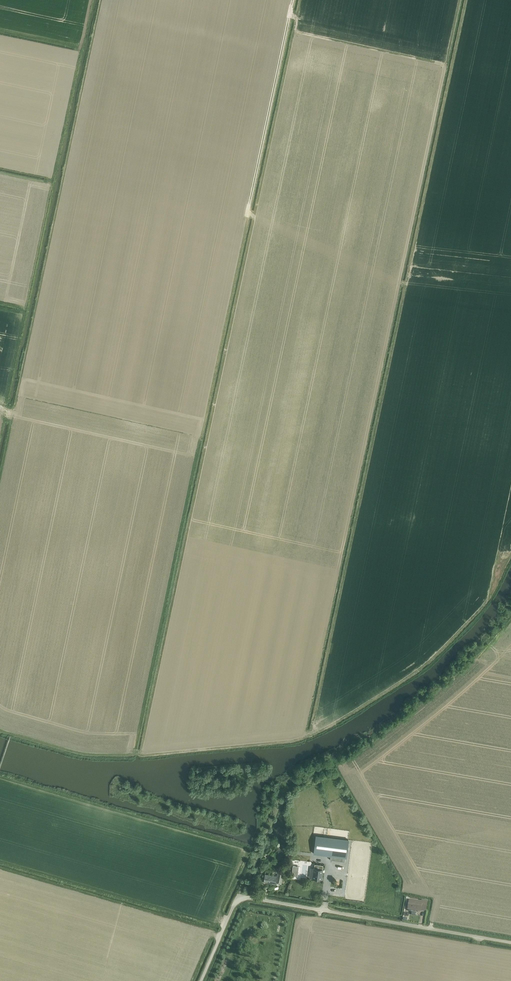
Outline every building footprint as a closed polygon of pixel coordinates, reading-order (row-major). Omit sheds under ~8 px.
[(316,836),(314,854),(331,856),(330,860),(345,862),(345,858),(346,858),(349,840),(342,839),(316,836)] [(311,868),(310,878),(322,880),(323,869),(323,865),(322,865),(315,864),(314,868),(311,868)] [(277,876),(265,874),(264,882),(275,884),(275,882),(281,883),(282,884),(284,873),(277,872),(277,876)] [(428,901),(422,900),(422,902),(410,900),(408,910),(421,912),(421,910),(426,911),(428,901)]
